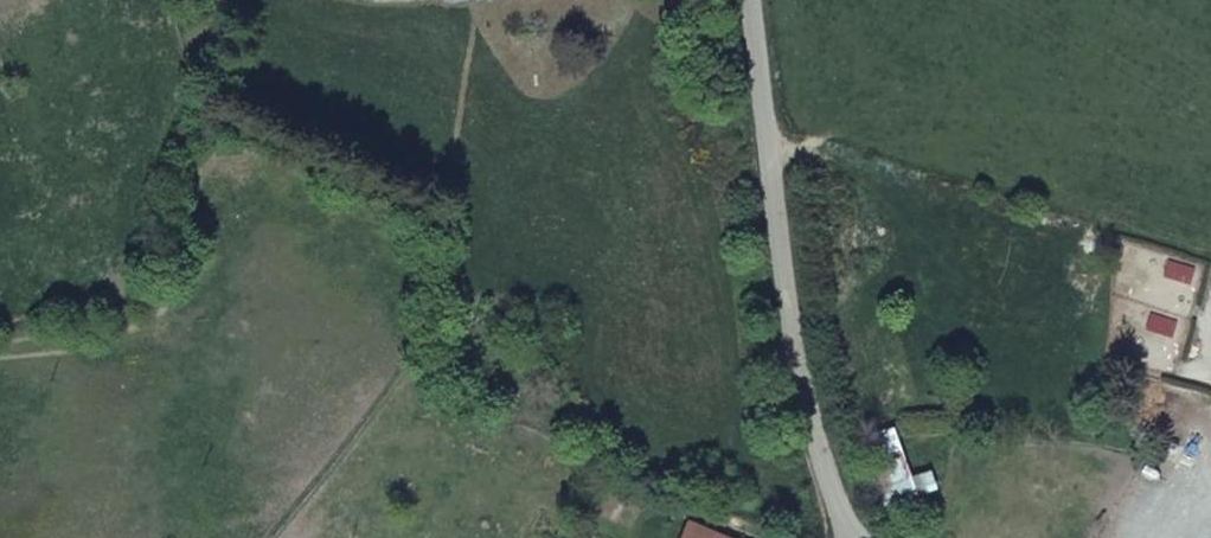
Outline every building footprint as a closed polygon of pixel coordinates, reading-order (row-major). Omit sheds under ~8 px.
[(692,525),(687,537),(726,537),(692,525)]
